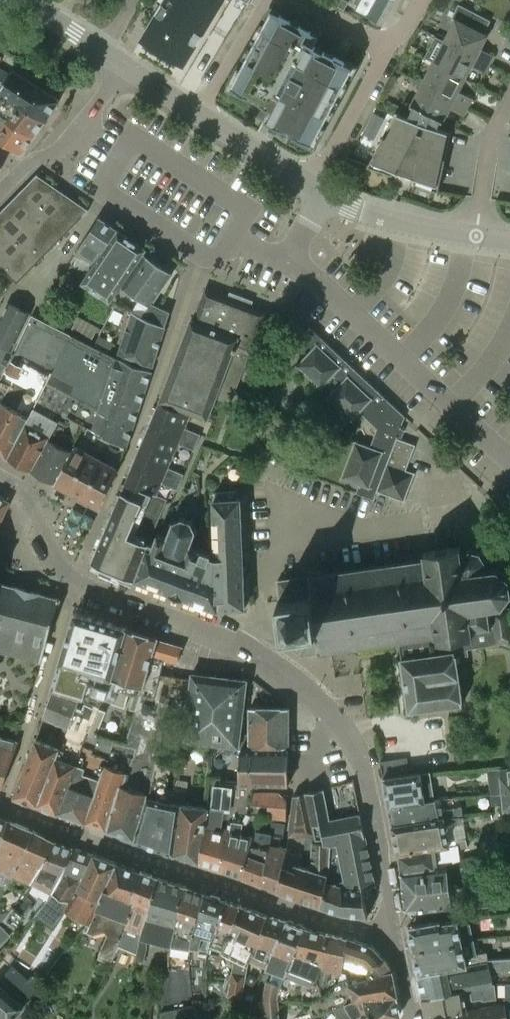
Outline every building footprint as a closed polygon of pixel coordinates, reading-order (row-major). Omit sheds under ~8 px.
[(183,66),(223,0),(165,0),(140,41),(183,66)] [(345,10),(350,0),(342,0),(338,7),(345,10)] [(378,21),(389,0),(360,0),(355,9),(378,21)] [(455,19),(445,40),(491,64),(495,56),(481,48),(488,35),(484,33),(491,20),(459,4),(452,18),(455,19)] [(350,75),(354,67),(314,46),(319,36),(271,11),(267,19),(230,88),(270,109),(264,119),(313,145),(350,75)] [(445,40),(433,62),(465,78),(472,65),(486,73),(491,64),(445,40)] [(433,62),(422,83),(469,107),(473,98),(459,91),(465,78),(433,62)] [(45,121),(60,100),(13,70),(10,74),(0,69),(0,81),(6,85),(1,93),(45,121)] [(1,119),(1,118),(16,128),(17,127),(33,137),(45,121),(1,93),(6,85),(0,81),(0,118),(1,119)] [(422,83),(411,105),(414,106),(413,106),(440,120),(443,121),(450,108),(464,115),(469,107),(422,83)] [(440,120),(413,106),(410,117),(396,112),(368,166),(439,191),(451,133),(438,128),(440,120)] [(21,154),(33,137),(17,127),(16,128),(1,118),(1,119),(0,120),(0,141),(21,154)] [(17,283),(89,210),(88,209),(85,212),(35,178),(38,175),(37,174),(0,212),(0,266),(17,283)] [(76,279),(82,283),(94,264),(118,230),(99,217),(98,220),(97,220),(96,221),(97,222),(76,252),(89,261),(76,279)] [(145,251),(146,249),(144,248),(136,242),(135,243),(128,238),(128,237),(120,231),(118,230),(94,264),(82,283),(110,302),(121,286),(143,254),(145,251)] [(349,260),(354,265),(361,257),(356,252),(349,260)] [(131,312),(165,327),(170,311),(152,303),(172,274),(160,266),(160,267),(159,269),(155,266),(156,264),(157,264),(157,263),(143,254),(121,286),(140,299),(131,312)] [(251,354),(266,314),(267,312),(206,289),(194,320),(192,319),(191,321),(191,322),(185,339),(184,339),(183,341),(184,341),(177,359),(176,361),(170,378),(169,378),(168,381),(169,381),(162,398),(161,400),(208,418),(216,397),(231,403),(250,354),(251,354)] [(8,303),(0,320),(0,344),(12,350),(30,314),(8,303)] [(118,351),(135,359),(153,366),(165,327),(131,312),(118,351)] [(32,470),(56,426),(55,425),(58,418),(60,412),(65,413),(66,410),(95,424),(99,411),(133,428),(152,371),(133,364),(110,353),(94,346),(68,333),(32,315),(14,352),(1,379),(0,379),(0,453),(2,450),(9,453),(7,457),(10,458),(11,454),(18,458),(16,461),(18,462),(18,461),(25,464),(24,466),(32,470)] [(79,317),(73,330),(92,340),(99,327),(79,317)] [(320,388),(321,389),(323,388),(323,387),(326,384),(333,391),(328,396),(327,397),(328,399),(328,398),(351,419),(351,420),(352,421),(354,420),(353,419),(360,412),(378,428),(371,446),(357,441),(355,440),(354,442),(355,442),(342,476),(341,476),(341,478),(343,479),(343,478),(359,484),(356,493),(374,500),(377,492),(378,491),(403,501),(405,502),(406,500),(405,500),(415,474),(415,475),(416,473),(414,472),(406,470),(416,445),(398,438),(403,427),(402,426),(406,416),(380,392),(378,390),(378,391),(356,369),(354,368),(347,362),(348,361),(346,360),(323,339),(322,337),(322,338),(310,326),(300,336),(312,348),(298,364),(297,363),(296,365),(297,367),(298,366),(320,387),(320,388)] [(94,346),(110,353),(115,343),(99,336),(94,346)] [(1,379),(14,352),(0,346),(0,379),(1,379)] [(151,423),(198,442),(201,434),(185,428),(190,415),(160,402),(151,423)] [(56,426),(32,470),(43,476),(46,475),(52,477),(50,481),(54,483),(54,482),(55,482),(73,450),(76,444),(75,444),(86,424),(93,428),(95,424),(66,410),(65,413),(60,412),(58,418),(55,425),(56,426)] [(95,424),(93,428),(100,432),(111,439),(127,448),(129,441),(129,440),(133,429),(133,428),(99,411),(95,424)] [(151,423),(146,437),(176,448),(177,443),(195,450),(198,442),(151,423)] [(73,450),(55,482),(101,506),(101,505),(119,467),(118,467),(127,448),(111,439),(100,432),(93,428),(86,424),(75,444),(76,444),(73,450)] [(146,437),(135,463),(181,482),(184,474),(168,467),(173,455),(176,448),(146,437)] [(181,482),(135,463),(126,483),(129,484),(130,484),(156,495),(162,483),(178,490),(181,482)] [(134,580),(134,579),(149,543),(168,499),(158,495),(157,495),(156,495),(130,484),(129,484),(126,493),(123,491),(93,562),(115,572),(116,570),(122,573),(122,574),(134,580)] [(199,529),(197,529),(196,529),(193,522),(194,521),(193,519),(191,521),(184,518),(184,516),(182,516),(182,518),(174,521),(173,520),(171,521),(173,523),(167,537),(158,534),(154,544),(149,543),(134,579),(172,593),(171,594),(183,598),(184,597),(219,610),(220,608),(245,607),(245,589),(244,571),(241,499),(239,499),(238,491),(216,492),(217,500),(214,500),(215,521),(217,557),(212,555),(213,553),(203,549),(203,550),(201,550),(191,546),(197,532),(199,532),(199,529)] [(0,497),(0,523),(9,504),(10,502),(8,501),(8,502),(0,497)] [(509,645),(509,607),(505,607),(504,605),(509,596),(509,576),(509,577),(499,569),(500,565),(497,564),(496,568),(484,570),(486,562),(489,562),(489,560),(486,560),(482,553),(483,550),(482,549),(480,551),(472,549),(471,546),(469,546),(470,549),(463,554),(462,547),(424,552),(424,554),(408,557),(409,560),(407,560),(408,562),(393,564),(392,560),(389,560),(390,564),(375,567),(375,565),(372,565),(372,567),(357,569),(357,565),(354,565),(355,570),(339,572),(339,570),(337,570),(337,572),(322,574),(321,570),(319,571),(318,574),(312,575),(311,572),(308,572),(309,576),(294,578),(293,576),(291,576),(291,579),(281,580),(279,579),(278,581),(280,582),(280,603),(284,639),(295,645),(293,647),(294,649),(296,648),(302,652),(302,654),(304,655),(305,653),(319,651),(320,655),(322,654),(323,651),(329,650),(330,653),(332,653),(333,653),(332,649),(347,647),(347,649),(350,648),(350,646),(365,644),(366,648),(368,648),(367,644),(383,642),(383,644),(385,643),(385,641),(399,639),(402,659),(409,711),(443,706),(463,703),(456,656),(468,654),(467,648),(506,643),(509,645)] [(46,644),(47,645),(47,642),(54,618),(58,602),(59,602),(60,599),(57,598),(57,599),(40,594),(17,587),(16,588),(0,583),(0,632),(46,644)] [(61,662),(57,673),(85,680),(103,621),(90,617),(75,613),(61,662)] [(112,623),(103,621),(85,680),(110,687),(113,687),(130,629),(129,629),(127,628),(112,624),(112,623)] [(138,631),(130,629),(113,687),(116,688),(112,703),(125,707),(129,692),(135,693),(130,708),(137,710),(142,694),(156,698),(162,674),(161,674),(164,661),(151,657),(156,640),(157,641),(157,639),(158,639),(158,637),(156,637),(148,635),(148,634),(138,631)] [(41,662),(46,644),(0,632),(0,651),(41,662)] [(151,657),(164,661),(165,658),(178,662),(182,648),(157,641),(156,640),(151,657)] [(80,698),(95,704),(100,706),(102,698),(106,700),(110,687),(85,680),(57,673),(53,688),(80,698)] [(239,747),(243,720),(247,680),(245,679),(245,680),(228,678),(228,677),(212,675),(212,676),(195,674),(195,673),(193,673),(192,673),(192,679),(189,700),(185,741),(239,747)] [(137,710),(134,719),(164,726),(165,720),(171,697),(175,676),(162,674),(156,698),(142,694),(137,710)] [(175,676),(171,697),(189,700),(192,679),(175,676)] [(69,726),(76,708),(78,703),(52,692),(43,717),(69,726)] [(59,748),(38,804),(61,813),(72,779),(80,783),(85,768),(81,767),(84,760),(78,758),(83,744),(84,745),(89,733),(99,708),(100,706),(95,704),(94,707),(84,704),(82,710),(76,708),(69,726),(68,729),(60,747),(60,748),(59,748)] [(250,748),(289,747),(289,707),(250,707),(250,748)] [(89,733),(97,736),(106,711),(99,708),(89,733)] [(130,732),(125,745),(136,748),(139,734),(130,732)] [(110,749),(112,749),(115,741),(97,736),(89,733),(84,745),(94,749),(109,753),(110,749)] [(0,737),(0,790),(1,790),(2,789),(1,789),(8,772),(15,752),(19,742),(0,737)] [(60,748),(60,747),(56,745),(36,739),(30,757),(24,772),(20,784),(15,795),(16,796),(17,797),(24,799),(28,801),(29,800),(35,803),(36,804),(37,803),(38,804),(59,748),(60,748)] [(72,779),(61,813),(84,821),(93,794),(95,794),(100,779),(99,779),(107,758),(93,752),(94,749),(84,745),(83,744),(78,758),(84,760),(81,767),(85,768),(80,783),(72,779)] [(289,747),(250,748),(250,749),(241,749),(239,782),(239,783),(255,784),(289,785),(289,748),(289,747)] [(107,829),(109,830),(121,784),(123,785),(130,766),(133,757),(112,749),(110,749),(109,753),(107,758),(99,779),(100,779),(95,794),(93,794),(84,821),(85,821),(86,822),(87,821),(92,823),(92,824),(93,824),(94,823),(100,826),(101,827),(102,826),(107,828),(107,829)] [(381,761),(383,778),(409,774),(407,757),(381,761)] [(156,847),(176,853),(185,803),(173,801),(168,800),(169,795),(165,794),(165,789),(166,789),(171,766),(156,763),(154,772),(149,796),(145,805),(143,805),(134,838),(135,839),(149,844),(149,845),(150,845),(155,846),(155,847),(156,847)] [(149,796),(154,772),(130,766),(123,785),(121,784),(109,830),(134,838),(143,805),(145,805),(149,796)] [(500,768),(503,793),(505,810),(509,810),(509,767),(500,768)] [(503,793),(500,768),(488,770),(491,795),(503,793)] [(421,774),(421,773),(409,774),(383,778),(383,779),(384,779),(388,806),(389,808),(417,804),(417,803),(425,802),(434,800),(430,773),(421,774)] [(224,870),(224,869),(230,828),(231,828),(232,820),(246,822),(246,820),(251,815),(253,792),(255,792),(255,784),(239,783),(239,782),(222,781),(222,776),(211,775),(208,807),(201,862),(203,863),(203,862),(222,869),(224,870)] [(175,789),(173,801),(185,803),(187,790),(175,789)] [(328,876),(322,905),(322,906),(324,906),(341,912),(343,913),(367,916),(368,916),(368,915),(364,888),(375,886),(361,815),(329,821),(323,789),(306,792),(313,824),(314,834),(316,839),(323,839),(322,842),(331,843),(329,865),(328,865),(328,876)] [(275,793),(255,792),(253,792),(251,815),(246,820),(246,822),(232,820),(231,828),(230,828),(224,869),(244,876),(251,847),(251,848),(255,830),(259,816),(287,820),(288,800),(279,793),(275,793)] [(305,849),(313,850),(312,870),(299,866),(301,858),(286,853),(283,866),(281,880),(281,890),(297,896),(322,905),(328,876),(328,865),(329,865),(331,843),(322,842),(323,839),(316,839),(314,834),(313,824),(306,792),(294,795),(294,796),(291,823),(289,835),(305,835),(305,849)] [(461,807),(447,810),(442,810),(440,799),(434,800),(425,802),(417,803),(417,804),(389,808),(392,826),(443,818),(463,817),(461,807)] [(176,853),(201,862),(208,807),(185,803),(176,853)] [(1,846),(6,834),(10,820),(0,817),(0,847),(1,846)] [(464,825),(463,817),(443,818),(392,826),(399,854),(402,854),(402,853),(449,846),(445,826),(464,825)] [(10,820),(6,834),(1,846),(0,847),(0,868),(8,872),(3,882),(10,886),(15,875),(14,874),(35,831),(12,821),(10,820)] [(244,876),(264,884),(266,863),(269,845),(271,834),(281,837),(284,837),(286,824),(273,822),(271,833),(255,830),(251,848),(251,847),(244,876)] [(14,874),(15,875),(31,882),(34,878),(34,877),(43,862),(54,840),(35,831),(14,874)] [(266,863),(264,884),(265,885),(266,884),(280,889),(279,890),(281,890),(281,880),(283,866),(283,864),(286,853),(287,846),(280,845),(281,837),(271,834),(269,845),(266,863)] [(449,846),(402,853),(402,854),(403,858),(400,858),(402,871),(402,872),(439,867),(438,858),(460,854),(459,847),(467,846),(466,838),(456,840),(457,845),(449,846)] [(29,922),(34,917),(55,888),(73,848),(68,846),(67,848),(63,847),(63,845),(55,842),(56,841),(54,840),(43,862),(34,877),(34,878),(37,879),(27,894),(34,899),(22,914),(13,907),(3,920),(19,932),(29,922)] [(67,910),(89,923),(90,924),(97,907),(117,863),(95,855),(73,847),(73,848),(55,888),(34,917),(55,930),(67,910)] [(487,854),(460,859),(463,873),(490,868),(487,854)] [(100,954),(113,960),(119,946),(127,926),(137,899),(133,898),(137,883),(136,882),(131,881),(132,878),(132,869),(117,863),(118,863),(117,863),(97,907),(90,924),(89,923),(83,930),(93,935),(106,932),(108,935),(100,954)] [(446,866),(439,867),(402,872),(402,873),(404,887),(404,889),(404,890),(406,890),(406,889),(407,889),(408,894),(406,894),(405,894),(405,895),(405,897),(407,906),(406,906),(406,908),(407,907),(412,912),(413,913),(414,912),(452,907),(452,906),(462,904),(460,887),(454,888),(454,883),(449,883),(446,866)] [(119,946),(137,954),(140,942),(139,942),(142,932),(159,878),(141,871),(139,871),(136,882),(137,883),(133,898),(137,899),(127,926),(119,946)] [(147,940),(171,945),(184,892),(185,892),(187,886),(185,886),(159,878),(142,932),(139,942),(140,942),(137,954),(136,960),(144,962),(147,947),(147,940)] [(195,927),(205,893),(204,893),(192,889),(191,890),(188,893),(185,892),(184,892),(171,945),(167,965),(162,1008),(161,1011),(196,1004),(196,1002),(191,969),(191,945),(192,940),(195,927)] [(208,953),(211,944),(226,900),(227,900),(225,899),(225,900),(207,894),(207,893),(205,893),(195,927),(192,940),(191,945),(191,969),(196,1002),(196,1004),(196,1005),(208,1003),(208,964),(207,964),(207,959),(208,953)] [(211,944),(222,950),(240,905),(226,900),(211,944)] [(0,904),(0,924),(10,910),(1,903),(0,904)] [(228,994),(227,996),(242,999),(249,960),(267,915),(240,905),(222,950),(237,957),(235,962),(234,962),(232,973),(226,977),(223,988),(228,994)] [(286,921),(267,915),(249,960),(267,967),(286,921)] [(474,939),(473,935),(470,923),(459,925),(458,919),(441,922),(441,920),(414,925),(415,930),(410,931),(414,950),(474,939)] [(289,965),(304,927),(288,921),(286,921),(267,967),(275,970),(270,983),(267,982),(264,1000),(265,1015),(258,1018),(281,1018),(280,1009),(278,1000),(278,994),(289,965)] [(10,935),(0,925),(0,945),(10,935)] [(304,927),(289,965),(278,994),(278,1000),(290,1000),(300,999),(301,1000),(318,1000),(323,996),(320,986),(318,979),(317,978),(319,975),(323,963),(326,933),(317,931),(316,934),(313,933),(313,930),(304,927)] [(330,969),(346,972),(346,968),(343,967),(348,939),(326,933),(323,963),(319,975),(317,978),(318,979),(320,986),(327,985),(330,969)] [(356,940),(348,938),(348,939),(343,967),(346,968),(346,972),(347,972),(349,979),(350,983),(392,971),(385,959),(384,958),(372,946),(357,941),(357,940),(356,940)] [(474,939),(414,950),(418,974),(488,961),(487,960),(486,952),(477,954),(474,939)] [(14,940),(0,954),(0,966),(1,967),(22,947),(14,940)] [(207,959),(207,964),(208,964),(214,965),(216,955),(208,953),(207,959)] [(222,956),(216,955),(214,965),(220,966),(222,956)] [(493,984),(491,971),(509,969),(509,958),(487,960),(488,961),(418,974),(419,974),(418,974),(418,976),(419,976),(420,979),(419,979),(423,995),(423,996),(423,997),(452,992),(451,991),(482,985),(493,984)] [(336,985),(323,996),(318,1000),(301,1000),(309,1018),(335,1008),(346,1003),(346,1004),(353,1004),(366,1005),(369,1004),(368,1001),(377,999),(378,1001),(397,996),(397,995),(397,994),(397,993),(393,974),(393,972),(392,972),(392,971),(350,983),(349,979),(336,985)] [(6,1018),(12,1018),(24,1006),(0,984),(0,1013),(6,1018)] [(494,994),(493,984),(482,985),(451,991),(452,992),(423,997),(428,1018),(467,1011),(467,1010),(465,1000),(483,997),(483,999),(495,997),(494,994)] [(397,996),(378,1001),(377,999),(368,1001),(369,1004),(366,1005),(353,1004),(360,1015),(368,1009),(377,1018),(396,1018),(397,1018),(398,1018),(399,1017),(401,1012),(400,1010),(398,999),(397,998),(397,996)] [(208,1003),(196,1005),(199,1018),(210,1018),(208,1003)] [(342,1018),(377,1018),(368,1009),(360,1015),(353,1004),(346,1004),(346,1003),(335,1008),(342,1018)] [(196,1005),(196,1004),(161,1011),(160,1018),(199,1018),(196,1005)] [(428,1018),(508,1018),(505,1004),(467,1010),(467,1011),(428,1018)]
